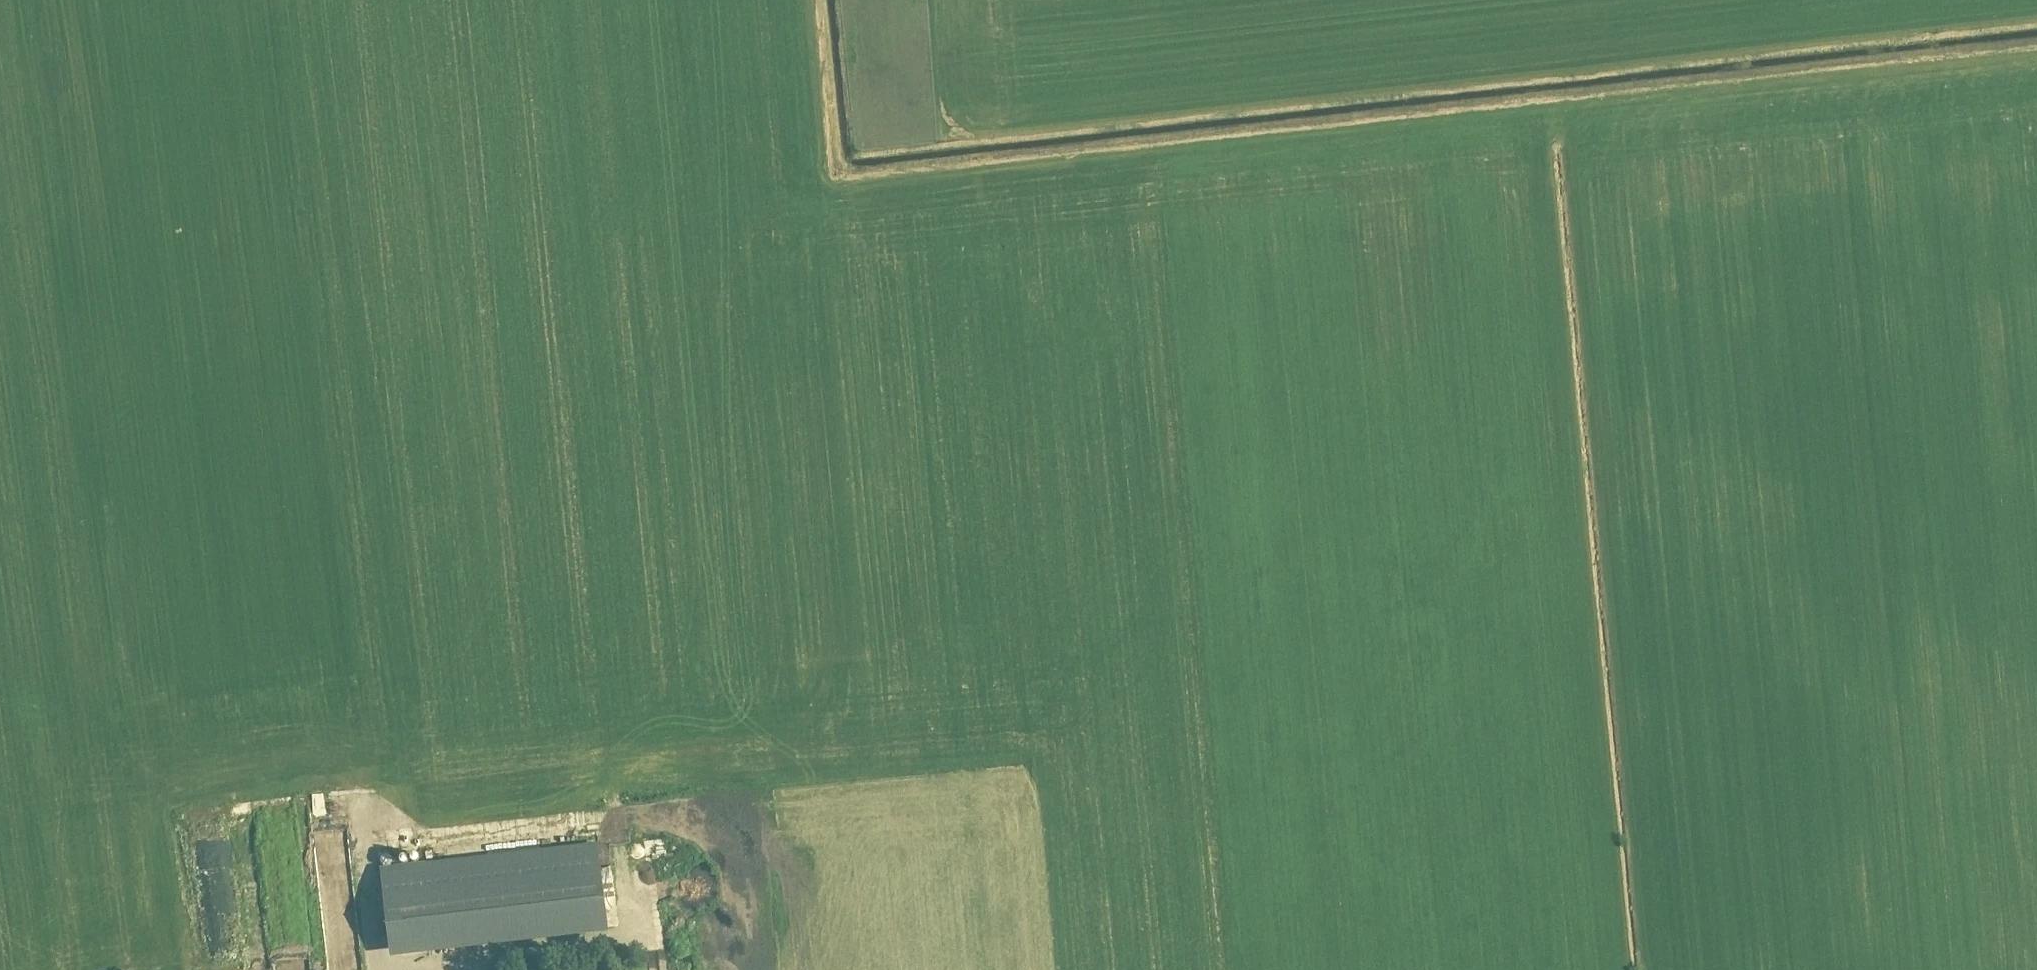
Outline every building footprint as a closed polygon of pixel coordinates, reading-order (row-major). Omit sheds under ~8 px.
[(671,801),(650,804),(651,813),(673,810),(671,801)] [(628,858),(636,857),(636,838),(627,839),(628,858)] [(597,848),(380,873),(389,955),(607,930),(597,848)]
